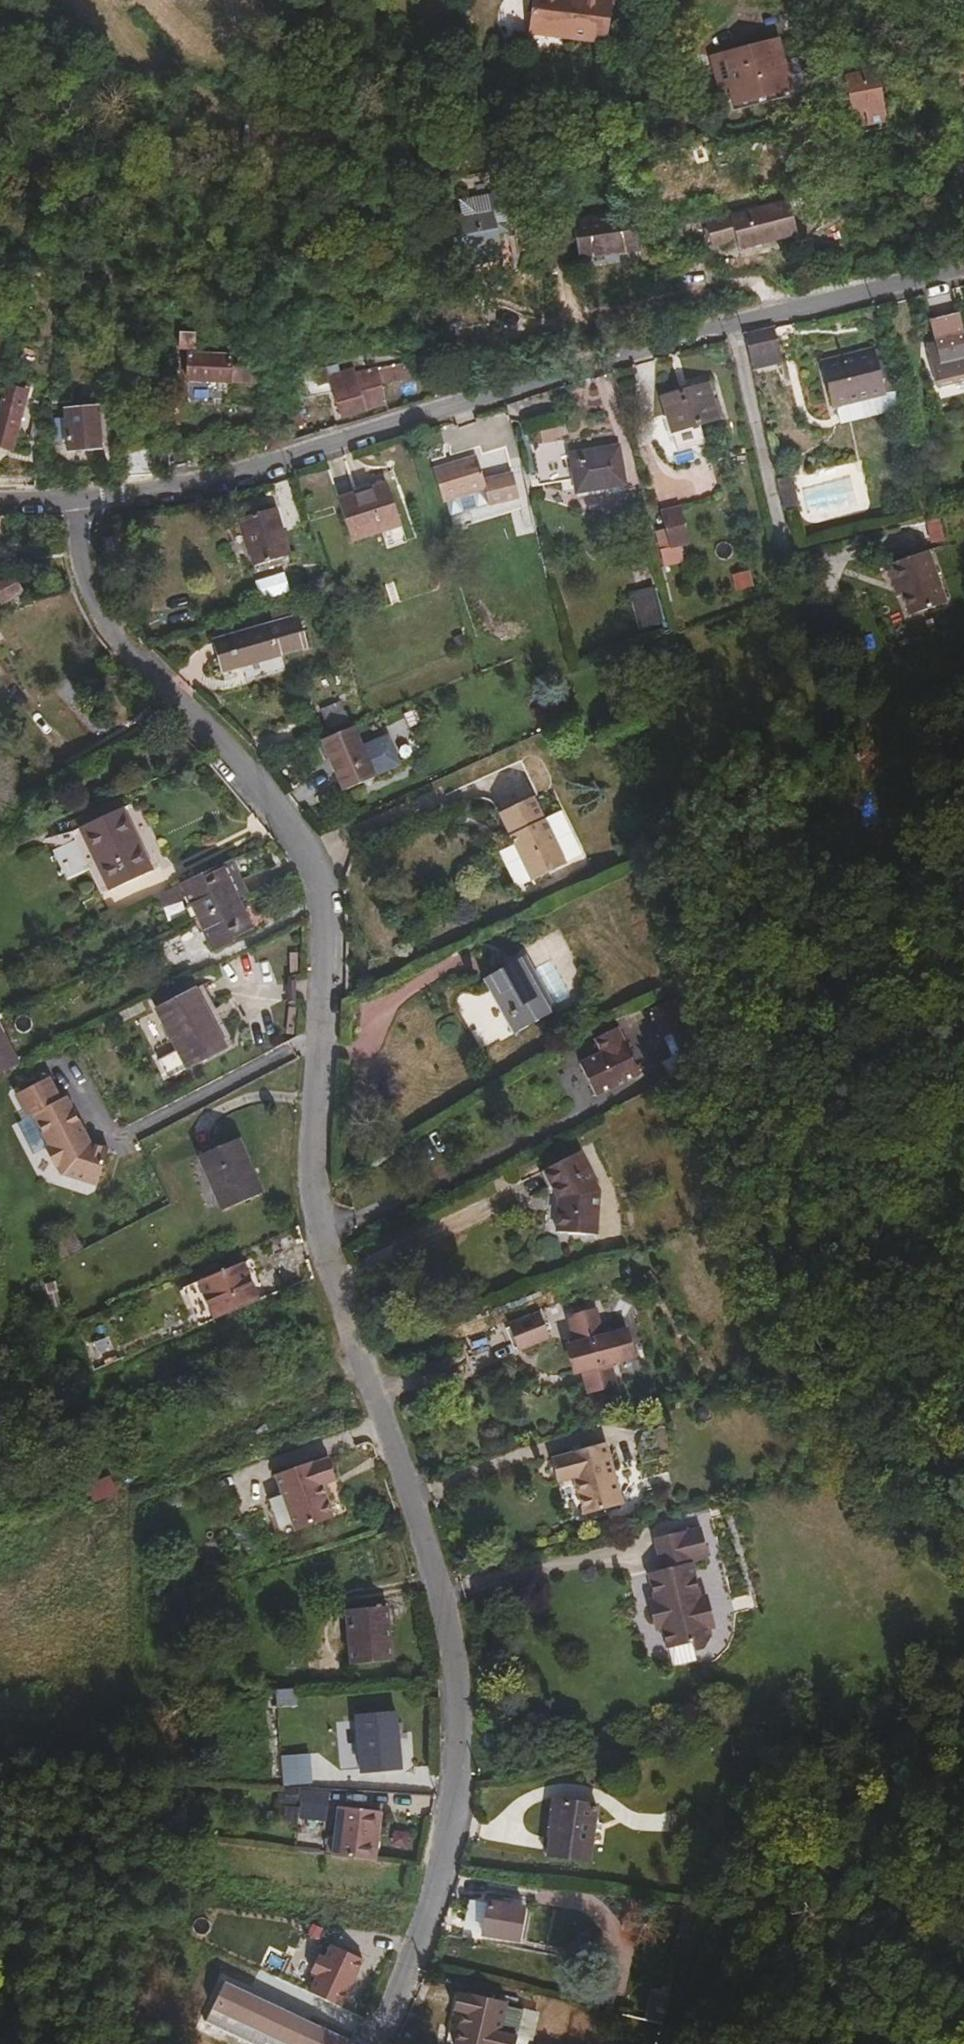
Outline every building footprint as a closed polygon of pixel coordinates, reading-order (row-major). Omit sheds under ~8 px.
[(615,7),(571,0),(535,0),(529,41),(608,53),(615,7)] [(783,105),(774,66),(717,77),(723,102),(736,99),(741,114),(783,105)] [(889,141),(879,90),(846,96),(858,148),(889,141)] [(531,235),(525,215),(519,199),(469,209),(471,226),(455,231),(461,255),(466,258),(472,286),(528,274),(522,242),(530,240),(531,235)] [(797,240),(792,222),(787,205),(759,211),(732,217),(741,253),(797,240)] [(641,253),(635,228),(630,212),(609,216),(581,223),(586,244),(592,266),(641,253)] [(197,349),(198,331),(179,329),(178,348),(197,349)] [(934,345),(939,370),(943,393),(963,389),(963,340),(934,345)] [(788,375),(784,356),(781,344),(749,353),(754,382),(788,375)] [(875,376),(868,344),(859,346),(817,355),(826,399),(876,388),(875,376)] [(263,384),(263,363),(241,362),(239,356),(191,355),(191,385),(263,384)] [(395,386),(414,379),(409,367),(382,375),(390,415),(403,410),(395,386)] [(390,415),(382,375),(362,381),(358,374),(345,378),(340,371),(314,380),(320,398),(330,395),(343,430),(390,415)] [(880,409),(876,388),(826,399),(831,418),(880,409)] [(719,428),(716,413),(710,392),(684,398),(659,405),(670,443),(691,437),(719,428)] [(19,401),(0,399),(0,457),(12,458),(19,401)] [(103,452),(96,411),(60,418),(67,458),(103,452)] [(630,478),(622,454),(614,435),(584,445),(556,455),(562,477),(570,498),(612,483),(630,478)] [(696,457),(691,437),(670,443),(675,462),(696,457)] [(489,495),(481,466),(451,474),(436,480),(444,507),(447,515),(451,513),(489,501),(494,516),(496,521),(524,512),(516,488),(489,495)] [(799,521),(792,487),(774,493),(779,524),(799,521)] [(393,528),(388,506),(381,488),(337,501),(347,541),(379,532),(393,528)] [(476,522),(494,516),(489,501),(451,513),(456,528),(476,522)] [(693,544),(688,522),(684,503),(659,509),(667,549),(693,544)] [(290,564),(274,510),(239,520),(255,573),(290,564)] [(941,614),(923,560),(885,573),(911,624),(941,614)] [(11,567),(0,573),(0,591),(2,596),(21,586),(11,567)] [(243,670),(309,644),(297,617),(216,648),(225,676),(243,670)] [(377,782),(373,767),(365,746),(358,734),(322,749),(338,787),(348,784),(355,800),(373,793),(371,785),(377,782)] [(566,858),(537,797),(521,764),(485,782),(516,849),(530,877),(566,858)] [(150,865),(122,801),(79,821),(108,884),(150,865)] [(246,888),(231,854),(181,878),(196,913),(246,888)] [(258,919),(246,888),(196,913),(209,942),(258,919)] [(557,1022),(538,987),(525,966),(482,988),(512,1048),(557,1022)] [(223,1037),(191,980),(154,999),(186,1057),(223,1037)] [(640,1082),(636,1075),(620,1045),(614,1037),(592,1049),(600,1063),(578,1076),(597,1108),(640,1082)] [(16,1058),(8,1041),(0,1045),(0,1066),(16,1058)] [(61,1186),(103,1170),(94,1145),(87,1148),(57,1072),(11,1090),(22,1117),(32,1113),(61,1186)] [(252,1157),(235,1125),(197,1146),(214,1178),(252,1157)] [(602,1238),(604,1192),(575,1155),(543,1177),(558,1202),(559,1207),(559,1239),(602,1238)] [(221,1191),(259,1171),(252,1157),(214,1178),(221,1191)] [(259,1299),(243,1261),(185,1285),(201,1323),(259,1299)] [(612,1351),(605,1326),(583,1333),(575,1307),(550,1313),(557,1339),(564,1363),(570,1383),(594,1377),(588,1357),(612,1351)] [(122,1357),(113,1334),(87,1344),(96,1368),(122,1357)] [(564,1363),(557,1339),(549,1341),(556,1365),(564,1363)] [(602,1492),(586,1433),(548,1442),(549,1445),(533,1449),(539,1470),(555,1466),(565,1502),(602,1492)] [(336,1484),(329,1463),(315,1467),(314,1465),(275,1478),(295,1535),(333,1522),(326,1501),(321,1489),(326,1487),(336,1484)] [(330,1500),(326,1487),(321,1489),(326,1501),(330,1500)] [(675,1579),(667,1547),(683,1542),(676,1515),(663,1519),(659,1518),(632,1524),(639,1555),(626,1559),(633,1583),(628,1592),(632,1607),(640,1612),(644,1631),(668,1626),(671,1633),(680,1630),(685,1621),(684,1611),(689,1602),(685,1587),(675,1579)] [(386,1658),(383,1604),(344,1607),(347,1660),(386,1658)] [(293,1700),(292,1684),(273,1685),(273,1702),(293,1700)] [(393,1765),(391,1710),(349,1710),(352,1767),(393,1765)] [(372,1855),(378,1806),(334,1801),(328,1850),(372,1855)] [(590,1866),(597,1811),(553,1806),(545,1861),(590,1866)] [(486,1897),(480,1935),(520,1943),(527,1904),(486,1897)] [(513,2013),(496,2009),(494,2001),(470,1996),(459,2043),(486,2043),(489,2035),(506,2038),(513,2013)]
